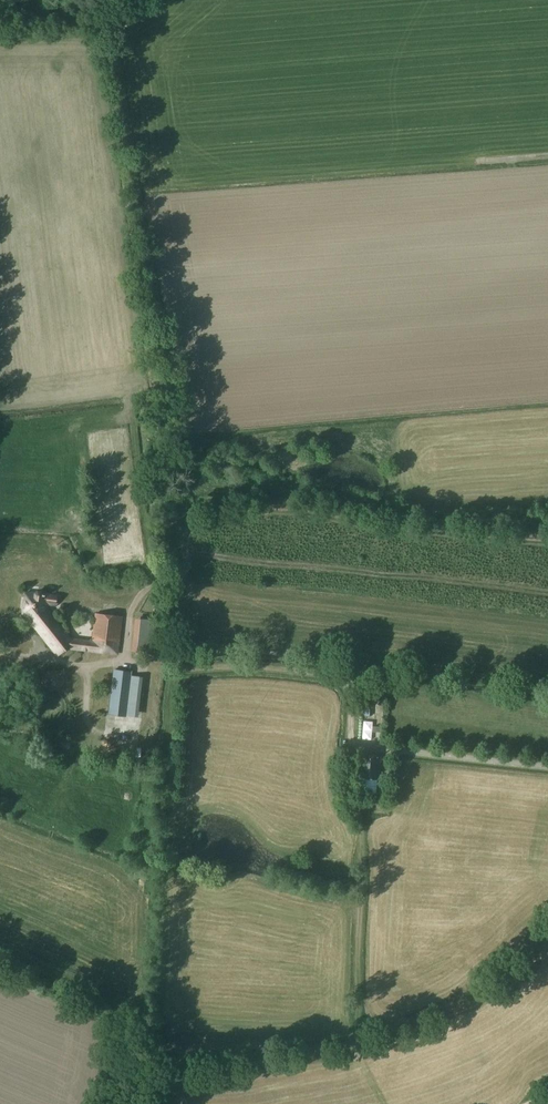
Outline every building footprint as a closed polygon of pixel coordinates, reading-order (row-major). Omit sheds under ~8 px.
[(37,595),(34,592),(27,591),(23,616),(26,616),(58,656),(67,649),(118,655),(122,615),(95,613),(91,640),(69,638),(45,609),(45,603),(55,605),(56,595),(43,593),(37,595)] [(159,621),(140,619),(136,652),(155,655),(159,621)] [(141,675),(131,673),(131,671),(116,669),(110,712),(136,715),(141,675)] [(359,711),(358,728),(362,728),(362,737),(372,737),(372,726),(379,727),(379,711),(359,711)] [(381,755),(359,753),(357,778),(380,780),(381,755)]
